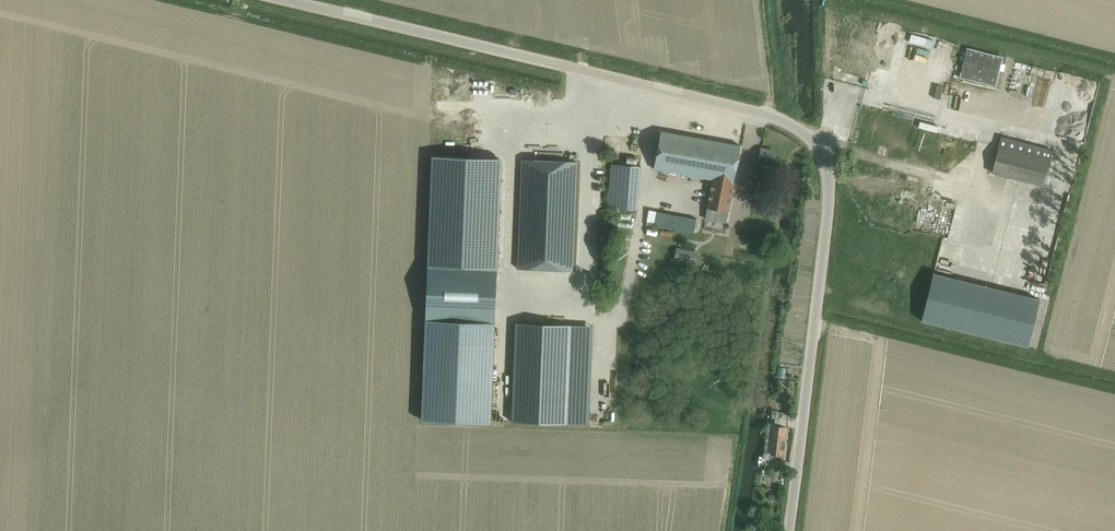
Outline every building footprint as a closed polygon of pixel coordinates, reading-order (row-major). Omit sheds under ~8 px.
[(919,124),(918,128),(931,131),(932,129),(932,127),(933,125),(920,122),(919,124)] [(726,223),(741,146),(661,131),(654,169),(713,180),(705,219),(726,223)] [(1044,186),(1052,154),(1044,152),(1045,148),(1002,137),(993,173),(1044,186)] [(773,161),(774,151),(761,149),(760,159),(773,161)] [(428,267),(497,270),(502,158),(432,156),(428,267)] [(573,271),(577,161),(523,159),(518,268),(573,271)] [(638,210),(641,166),(611,164),(608,208),(638,210)] [(695,234),(698,219),(649,209),(646,225),(695,234)] [(624,250),(626,237),(619,236),(618,249),(624,250)] [(698,254),(677,250),(675,259),(696,263),(698,254)] [(426,319),(495,322),(497,270),(428,267),(426,319)] [(933,273),(921,321),(1028,347),(1040,299),(933,273)] [(491,423),(495,322),(426,319),(422,421),(491,423)] [(588,424),(592,326),(515,323),(511,421),(588,424)] [(775,417),(774,424),(775,424),(788,425),(788,419),(775,417)] [(764,452),(763,458),(764,458),(771,459),(784,460),(787,427),(788,425),(775,424),(770,424),(769,423),(769,425),(767,425),(764,452)]
